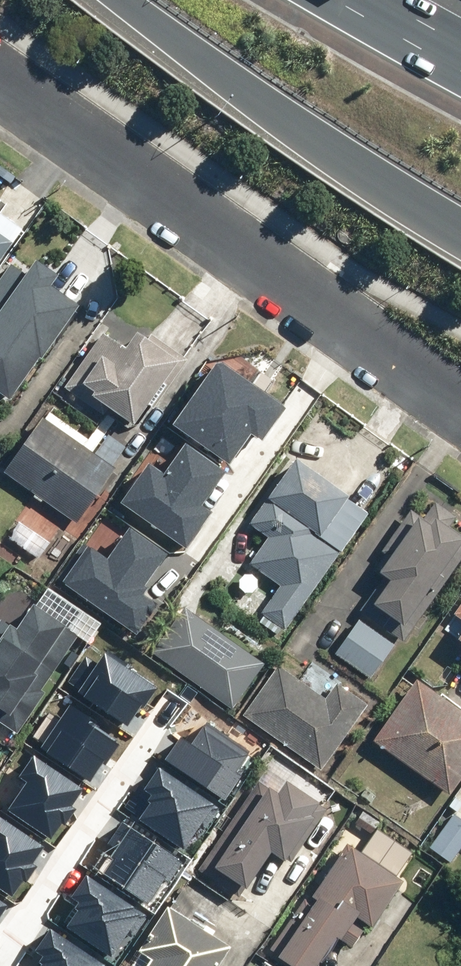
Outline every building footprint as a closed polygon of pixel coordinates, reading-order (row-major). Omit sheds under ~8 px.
[(28,229),(0,210),(0,269),(28,229)] [(16,259),(0,282),(0,391),(16,402),(83,307),(57,289),(64,279),(41,263),(35,273),(16,259)] [(131,351),(106,333),(66,389),(92,407),(96,400),(136,428),(185,360),(145,331),(131,351)] [(217,360),(171,425),(228,465),(249,434),(261,443),(285,408),(217,360)] [(115,468),(131,446),(110,431),(94,453),(45,419),(6,473),(80,526),(119,471),(115,468)] [(148,463),(120,503),(185,548),(210,512),(202,506),(225,473),(184,444),(163,474),(148,463)] [(287,630),(344,550),(323,535),(351,497),(297,459),(252,523),(270,535),(250,563),(282,586),(263,612),(287,630)] [(448,581),(444,578),(458,557),(460,559),(460,533),(426,510),(383,574),(394,581),(384,596),(379,592),(364,614),(406,643),(448,581)] [(52,544),(21,522),(10,537),(42,559),(52,544)] [(83,542),(57,579),(136,634),(156,605),(142,595),(147,588),(144,586),(167,554),(128,527),(106,558),(83,542)] [(0,712),(0,723),(20,736),(82,638),(69,630),(72,626),(38,604),(20,633),(0,620),(0,709),(1,710),(0,712)] [(190,609),(157,656),(233,710),(266,663),(190,609)] [(360,619),(335,655),(373,682),(398,646),(360,619)] [(85,655),(68,682),(78,689),(77,692),(127,725),(141,704),(145,706),(157,688),(125,667),(127,664),(106,650),(97,663),(85,655)] [(295,675),(281,665),(245,714),(321,771),(371,705),(308,658),(295,675)] [(374,743),(453,796),(460,785),(460,711),(416,681),(374,743)] [(70,704),(39,748),(90,782),(103,763),(106,765),(120,745),(107,736),(111,731),(70,704)] [(181,737),(165,759),(225,801),(242,776),(236,772),(250,752),(207,722),(191,744),(181,737)] [(27,782),(7,811),(51,840),(62,824),(64,826),(75,809),(72,807),(84,788),(34,754),(19,776),(27,782)] [(204,869),(246,896),(275,851),(294,863),(333,802),(271,763),(204,869)] [(220,808),(159,767),(144,790),(151,795),(147,800),(150,803),(138,820),(184,851),(196,833),(201,837),(220,808)] [(11,897),(23,881),(25,882),(36,866),(32,863),(44,846),(0,817),(0,890),(11,897)] [(460,854),(460,821),(456,817),(432,850),(453,865),(460,854)] [(113,860),(103,876),(148,905),(164,880),(169,883),(184,861),(122,822),(108,844),(116,849),(110,858),(113,860)] [(307,916),(290,905),(264,945),(281,956),(279,960),(289,965),(319,965),(336,940),(352,950),(369,922),(377,928),(406,884),(351,848),(307,916)] [(86,875),(71,897),(78,902),(74,908),(77,911),(66,927),(112,958),(127,935),(132,938),(147,916),(86,875)] [(149,965),(221,965),(233,948),(169,909),(144,951),(154,958),(149,965)] [(35,951),(42,956),(38,963),(41,965),(40,965),(107,965),(50,929),(35,951)]
